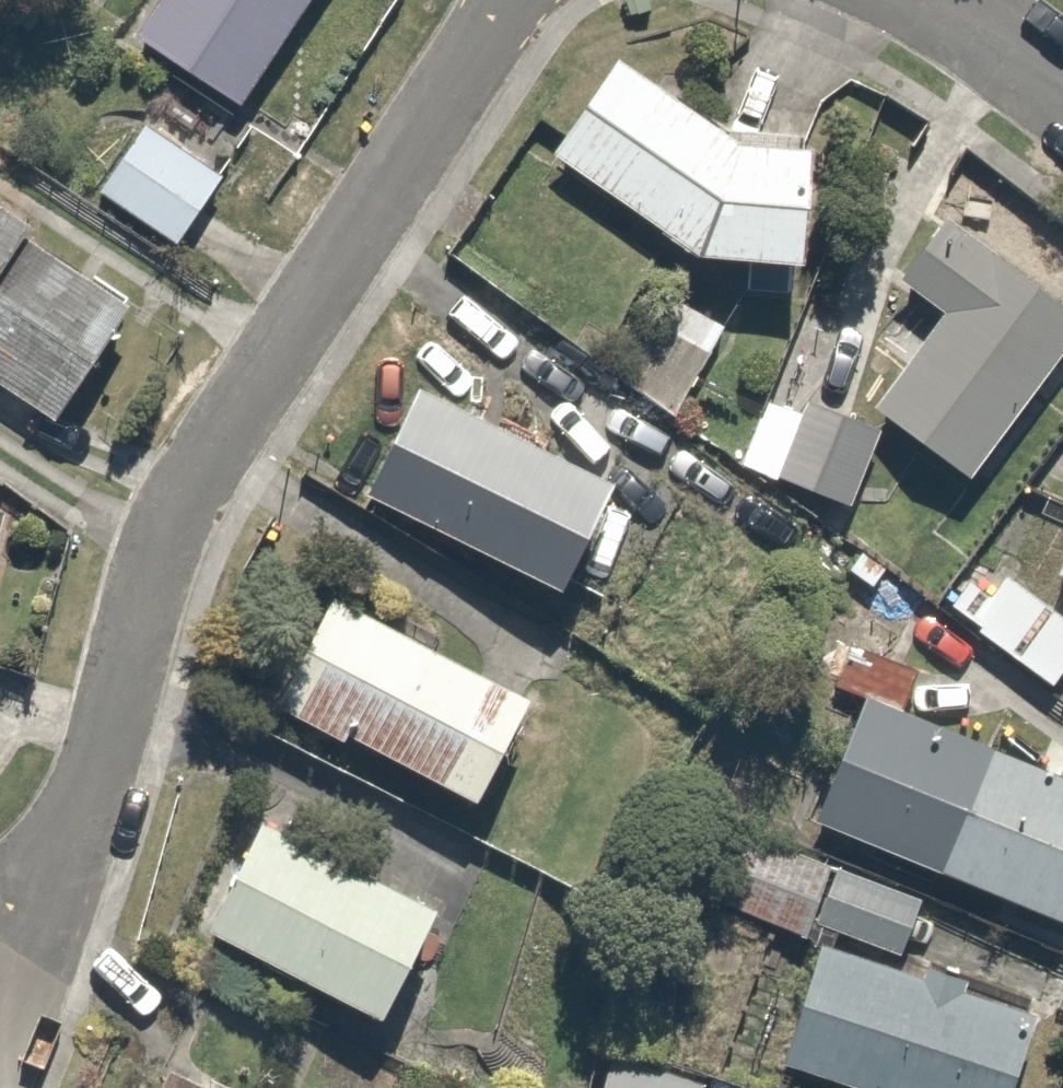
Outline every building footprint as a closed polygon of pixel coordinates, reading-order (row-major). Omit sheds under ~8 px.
[(126,39),(235,112),(312,0),(152,0),(126,39)] [(795,265),(810,144),(733,134),(606,51),(540,153),(693,252),(795,265)] [(227,164),(147,106),(85,190),(166,249),(227,164)] [(31,447),(129,301),(0,214),(0,426),(31,447)] [(945,218),(898,282),(938,312),(868,407),(972,484),(1062,361),(1062,305),(945,218)] [(553,592),(607,481),(417,389),(363,501),(553,592)] [(862,433),(763,395),(736,464),(836,502),(862,433)] [(974,561),(940,610),(1037,676),(1062,637),(1062,621),(974,561)] [(467,805),(523,695),(326,597),(271,707),(467,805)] [(866,697),(816,823),(1059,920),(1062,909),(1062,776),(866,697)] [(369,1019),(428,911),(259,820),(201,928),(369,1019)] [(834,869),(742,834),(715,904),(807,938),(834,869)] [(1039,1016),(966,992),(970,981),(929,967),(926,978),(826,946),(787,1065),(859,1087),(1016,1087),(1039,1016)] [(608,1051),(596,1087),(691,1087),(694,1077),(608,1051)] [(158,1064),(148,1087),(215,1087),(158,1064)]
